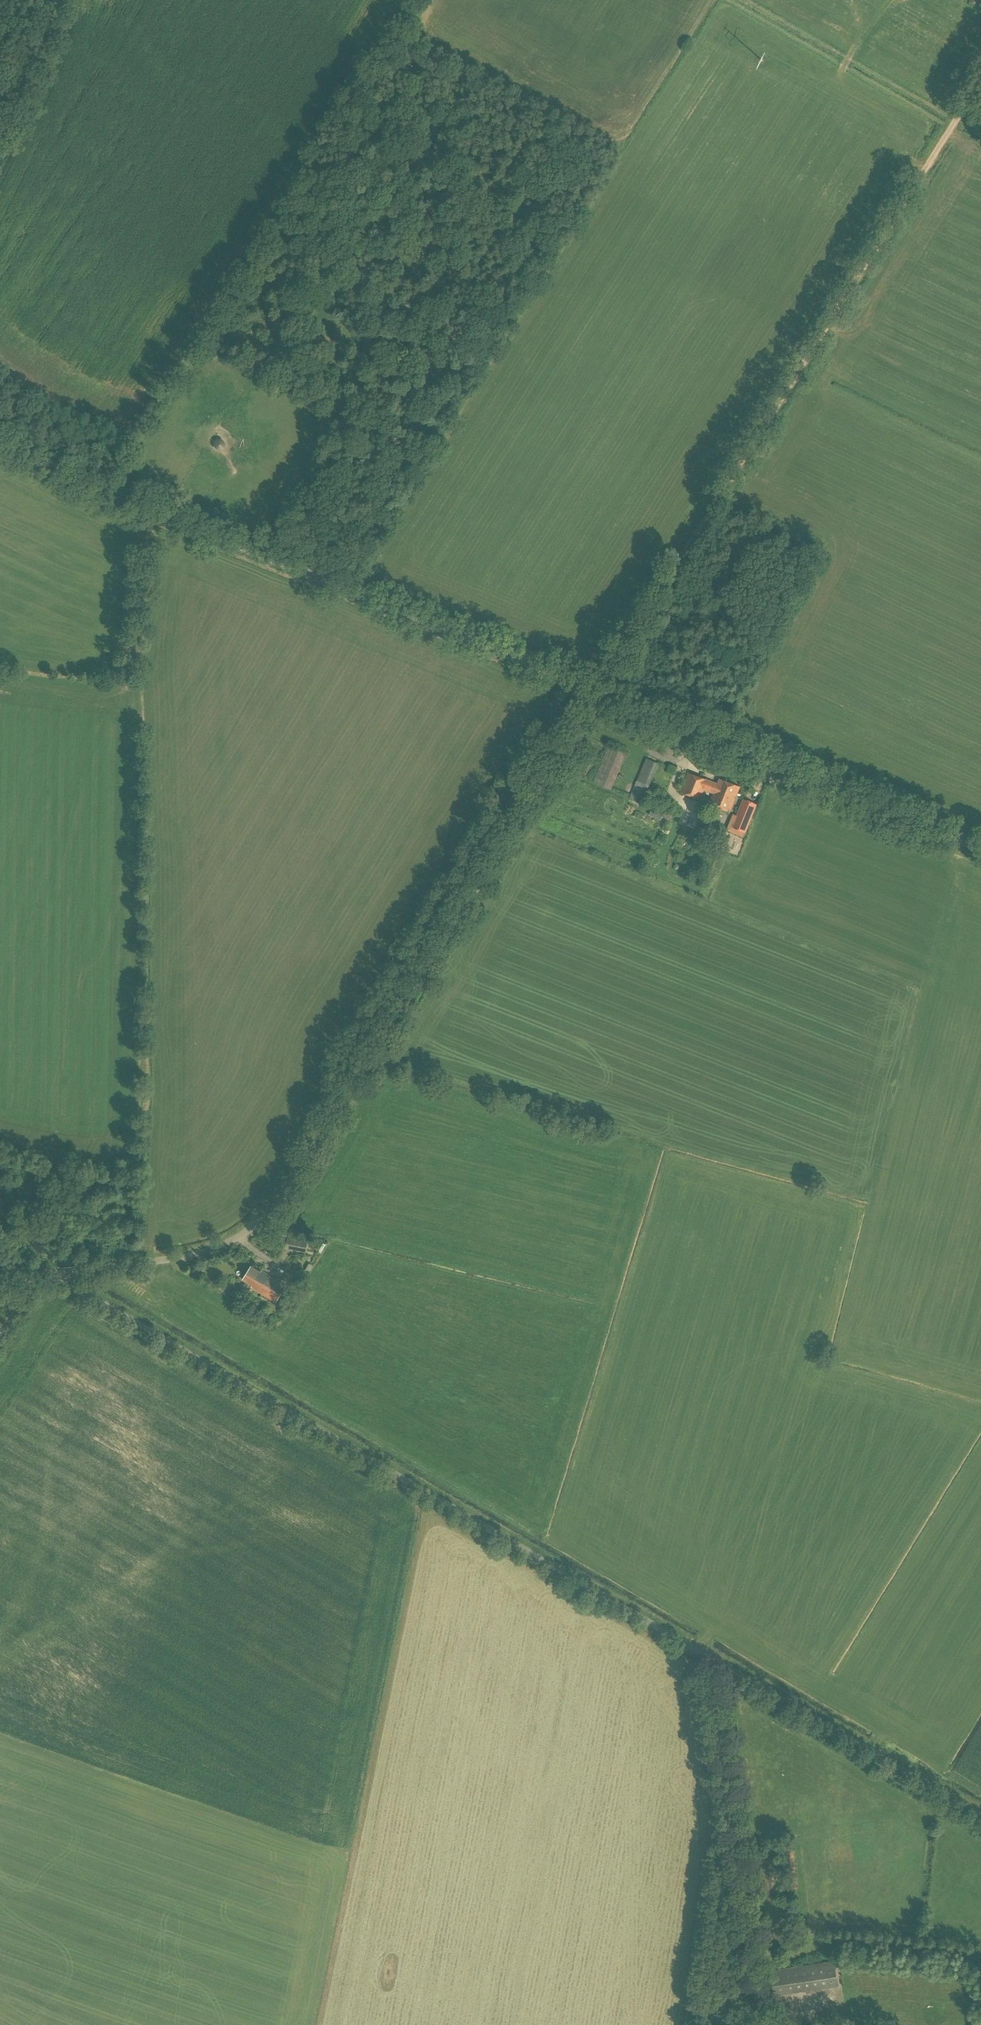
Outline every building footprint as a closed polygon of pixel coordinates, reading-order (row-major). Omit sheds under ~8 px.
[(611,789),(626,753),(609,745),(594,782),(611,789)] [(641,804),(658,763),(646,758),(630,799),(641,804)] [(717,784),(689,772),(681,792),(700,800),(704,789),(714,793),(709,803),(730,812),(740,787),(719,778),(717,784)] [(733,827),(744,832),(751,815),(755,804),(744,799),(740,811),(738,816),(733,827)] [(306,1253),(308,1239),(287,1236),(285,1249),(306,1253)] [(261,1272),(251,1266),(243,1280),(253,1286),(252,1287),(276,1302),(286,1286),(262,1271),(261,1272)] [(3,1789),(12,1762),(0,1759),(0,1788),(3,1789)] [(774,1995),(837,1986),(834,1961),(770,1970),(774,1995)]
